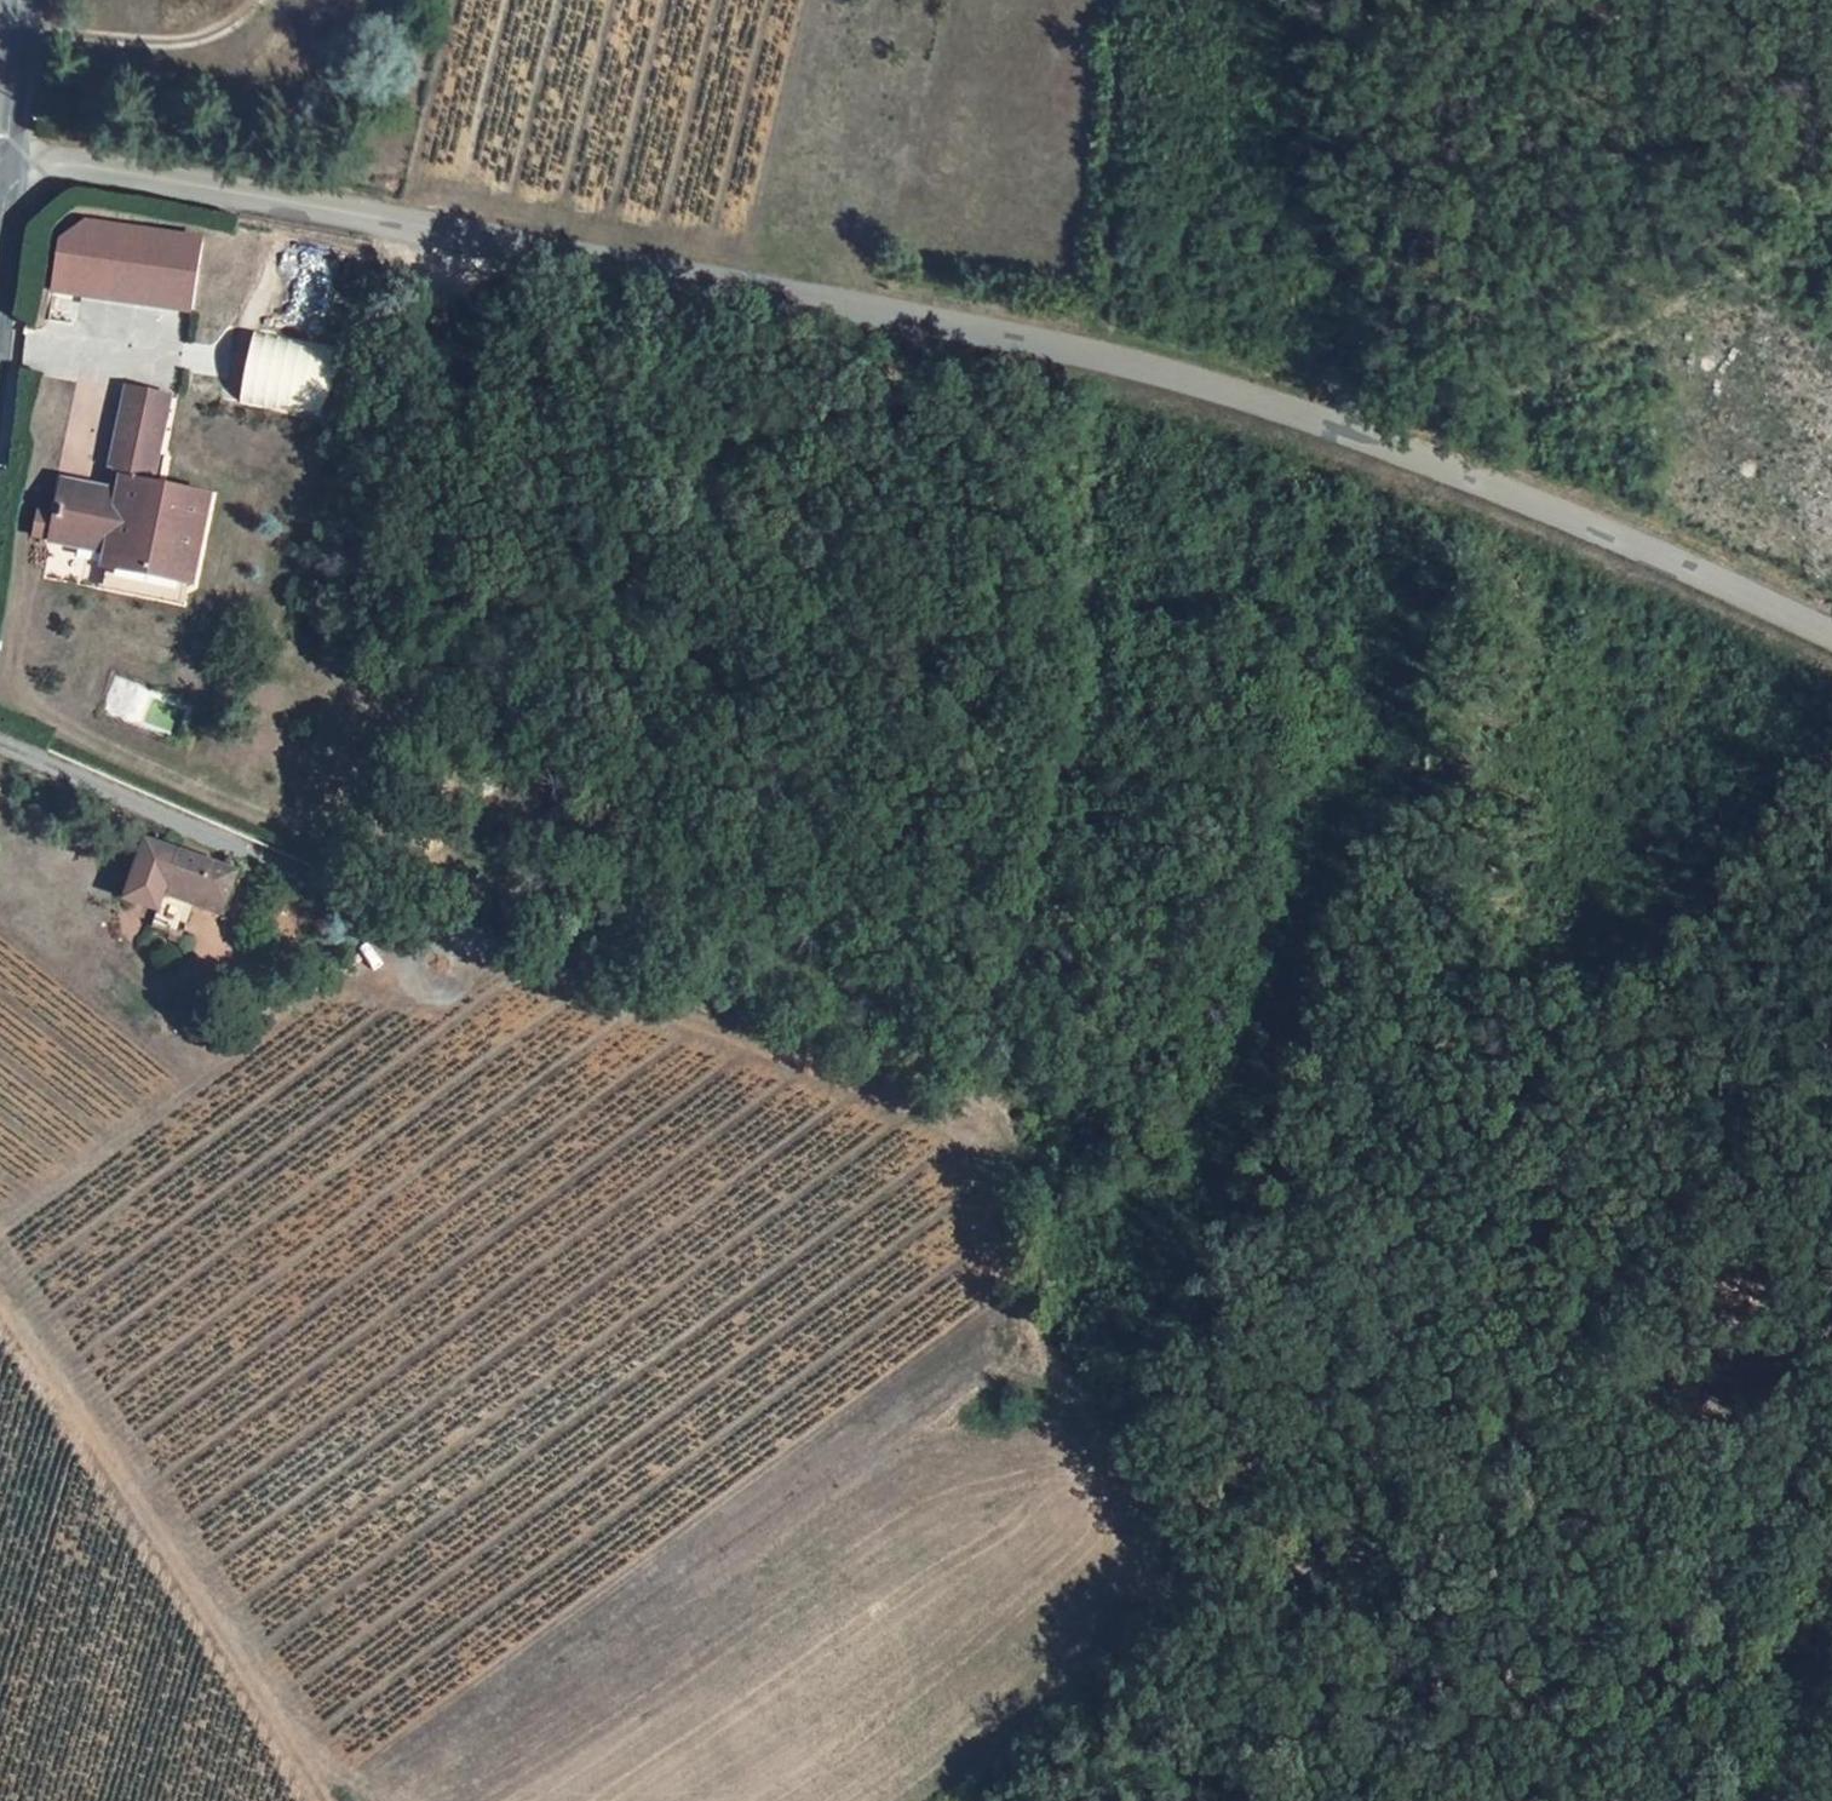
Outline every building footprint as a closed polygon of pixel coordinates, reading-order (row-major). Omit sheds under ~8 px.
[(55,78),(43,78),(43,91),(54,91),(55,78)] [(51,274),(189,287),(196,215),(79,204),(56,220),(51,274)] [(132,364),(129,382),(170,389),(173,371),(132,364)] [(170,389),(129,382),(119,445),(125,445),(132,447),(128,473),(121,472),(72,464),(63,523),(111,530),(108,545),(200,559),(215,469),(159,461),(170,389)] [(125,445),(121,472),(128,473),(132,447),(125,445)] [(225,850),(131,826),(116,885),(150,893),(148,901),(178,909),(180,901),(186,876),(216,884),(225,850)]
